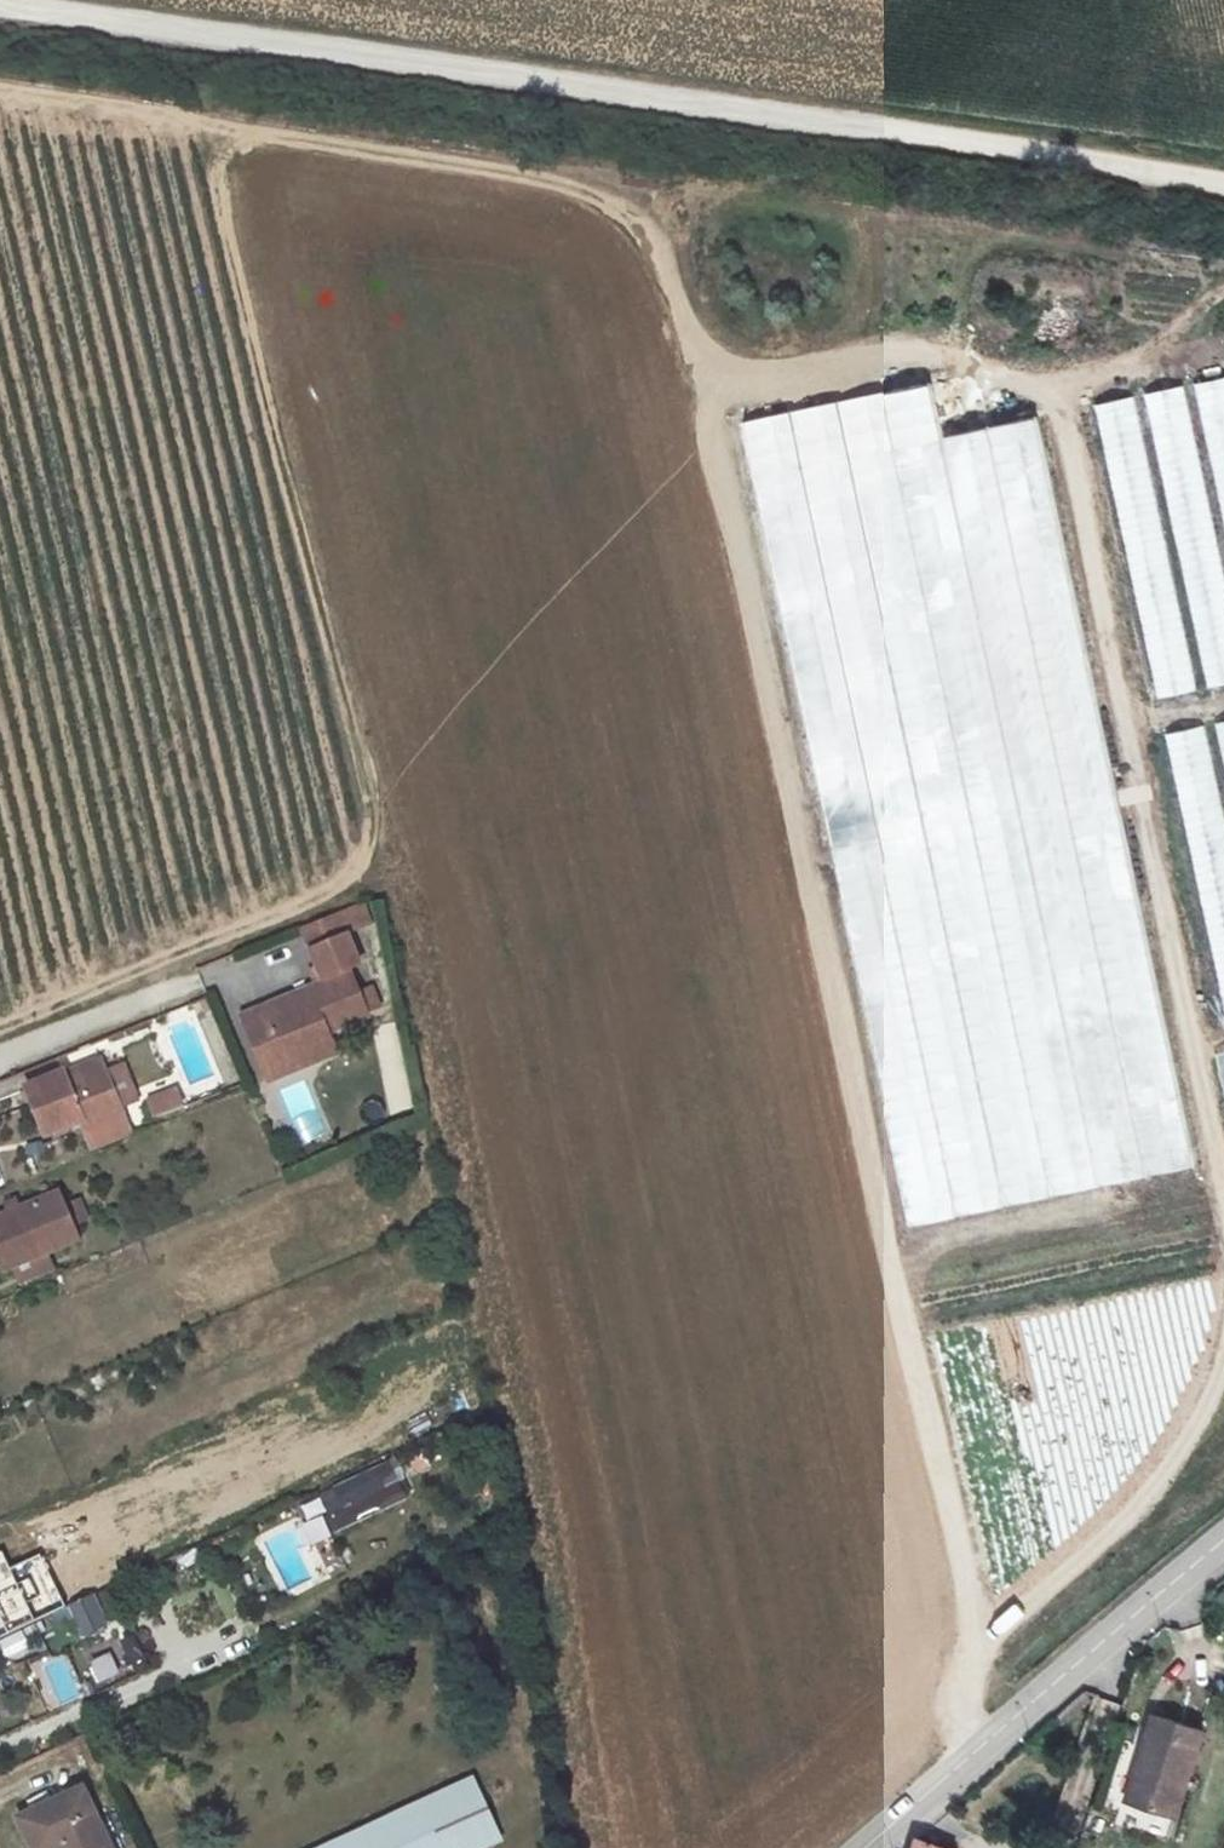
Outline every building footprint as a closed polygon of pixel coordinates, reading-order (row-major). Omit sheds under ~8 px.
[(1195,382),(1223,527),(1223,376),(1195,382)] [(1146,392),(1205,689),(1223,685),(1223,585),(1184,385),(1146,392)] [(935,387),(746,421),(813,792),(831,741),(843,804),(824,797),(829,825),(849,805),(861,817),(870,792),(848,784),(876,779),(876,783),(899,779),(893,740),(913,737),(915,748),(916,748),(926,752),(932,784),(938,777),(954,736),(992,774),(1005,739),(1046,731),(1035,742),(1040,773),(1083,656),(1040,415),(944,432),(935,387)] [(1132,395),(1094,403),(1157,699),(1195,691),(1132,395)] [(1209,724),(1170,731),(1222,1027),(1223,1027),(1223,812),(1209,724)] [(849,929),(909,1223),(1197,1165),(1149,927),(1138,929),(1132,902),(1122,919),(1100,923),(1100,924),(1073,908),(1068,884),(1042,928),(1035,924),(1029,890),(1017,909),(996,914),(1010,922),(1022,981),(977,912),(965,920),(985,932),(972,940),(954,930),(963,976),(933,982),(944,964),(909,908),(890,912),(895,938),(866,956),(874,943),(849,929)] [(345,961),(365,953),(356,929),(347,907),(311,920),(333,976),(249,1009),(277,1079),(306,1068),(297,1043),(336,1027),(334,1023),(374,1008),(358,967),(349,970),(345,961)] [(336,1027),(297,1043),(306,1068),(346,1053),(336,1027)] [(102,1058),(65,1072),(69,1083),(106,1068),(102,1058)] [(65,1072),(25,1087),(42,1131),(81,1116),(85,1126),(123,1111),(106,1068),(69,1083),(65,1072)] [(147,1097),(155,1115),(181,1103),(174,1086),(147,1097)] [(0,1209),(0,1265),(1,1267),(76,1236),(55,1185),(0,1209)] [(392,1457),(341,1481),(350,1499),(386,1482),(381,1472),(396,1465),(392,1457)] [(303,1521),(312,1542),(332,1534),(322,1512),(303,1521)] [(85,1637),(110,1622),(91,1592),(66,1607),(85,1637)] [(0,1640),(0,1656),(3,1661),(29,1646),(19,1629),(0,1640)] [(1154,1712),(1137,1771),(1144,1773),(1136,1801),(1178,1813),(1203,1727),(1154,1712)] [(1137,1771),(1129,1798),(1136,1801),(1144,1773),(1137,1771)] [(307,1847),(504,1847),(506,1847),(479,1780),(307,1847)] [(17,1816),(32,1847),(110,1847),(81,1786),(17,1816)] [(913,1838),(910,1847),(947,1847),(913,1838)]
